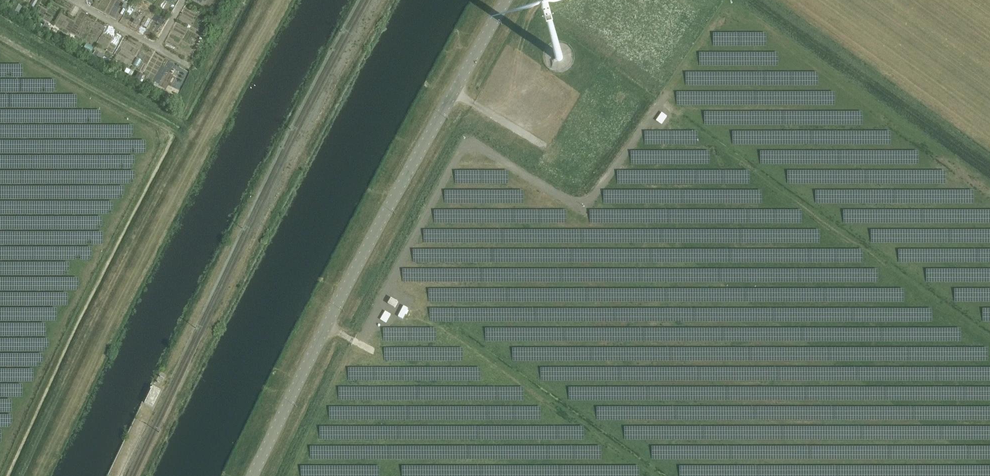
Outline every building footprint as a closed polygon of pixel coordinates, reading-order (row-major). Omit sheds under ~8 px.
[(555,55),(555,56),(555,58),(555,59),(556,60),(558,61),(560,61),(561,60),(562,58),(563,57),(563,55),(562,54),(560,53),(559,53),(557,53),(556,54),(555,55)] [(391,298),(388,304),(395,308),(398,302),(391,298)] [(151,387),(143,404),(152,408),(160,391),(151,387)]
